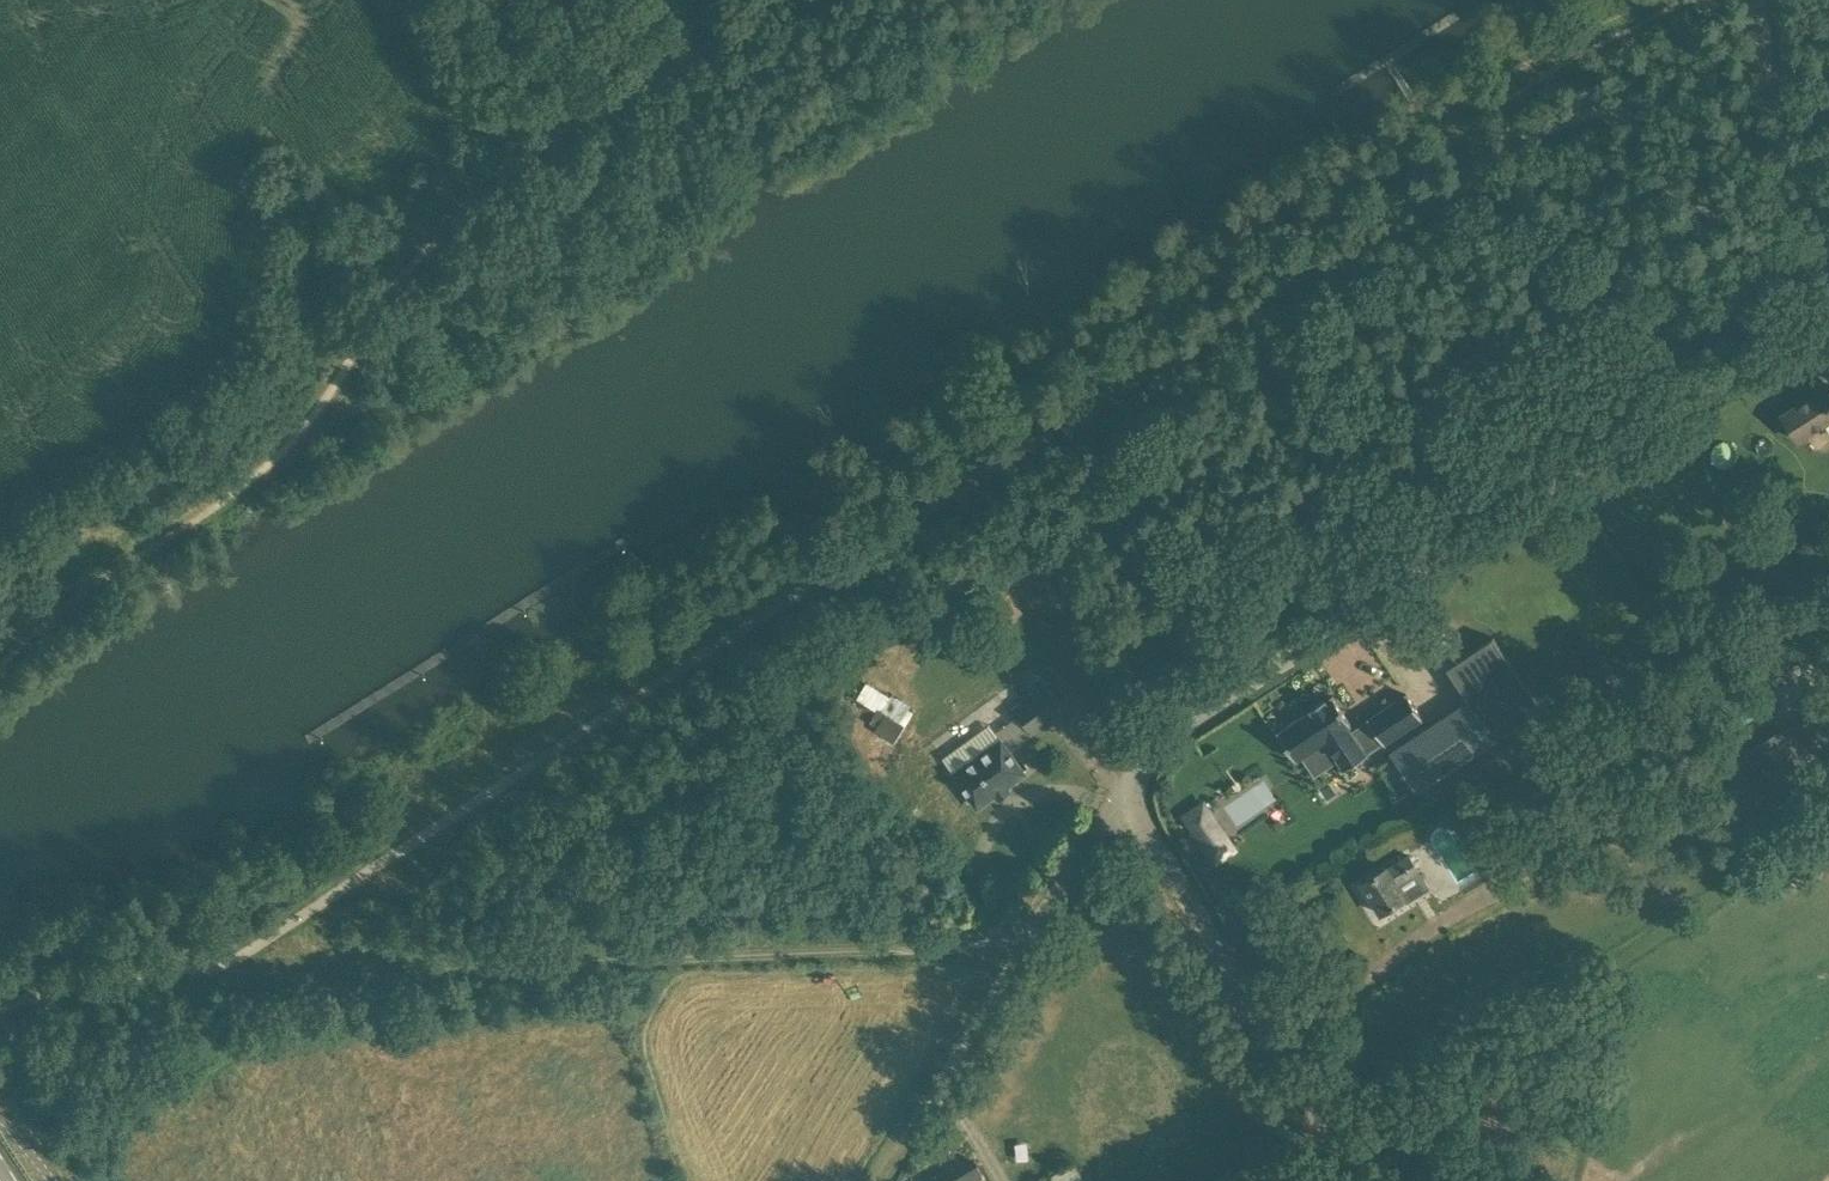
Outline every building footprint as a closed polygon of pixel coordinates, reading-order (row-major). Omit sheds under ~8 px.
[(1799,439),(1828,421),(1828,385),(1813,395),(1783,414),(1799,439)] [(1818,549),(1817,525),(1800,525),(1801,549),(1818,549)] [(1607,662),(1585,677),(1602,702),(1605,700),(1624,688),(1607,662)] [(1770,680),(1762,685),(1775,705),(1776,707),(1783,702),(1770,680)] [(1409,695),(1370,719),(1384,741),(1423,716),(1409,695)] [(1353,723),(1334,696),(1328,700),(1327,698),(1312,708),(1313,709),(1280,732),(1298,759),(1328,740),(1347,768),(1369,754),(1350,725),(1353,723)] [(1469,697),(1391,749),(1419,791),(1497,738),(1469,697)] [(904,728),(880,712),(871,727),(894,742),(904,728)] [(999,799),(1013,789),(1010,785),(1029,772),(1002,735),(951,772),(978,808),(996,795),(999,799)] [(1818,800),(1825,810),(1828,807),(1828,792),(1818,800)] [(1239,849),(1204,797),(1181,813),(1216,864),(1239,849)] [(1815,816),(1809,806),(1799,813),(1805,822),(1815,816)] [(1382,912),(1392,906),(1403,899),(1405,903),(1431,887),(1410,852),(1363,881),(1382,912)] [(976,1159),(938,1180),(989,1180),(976,1159)]
